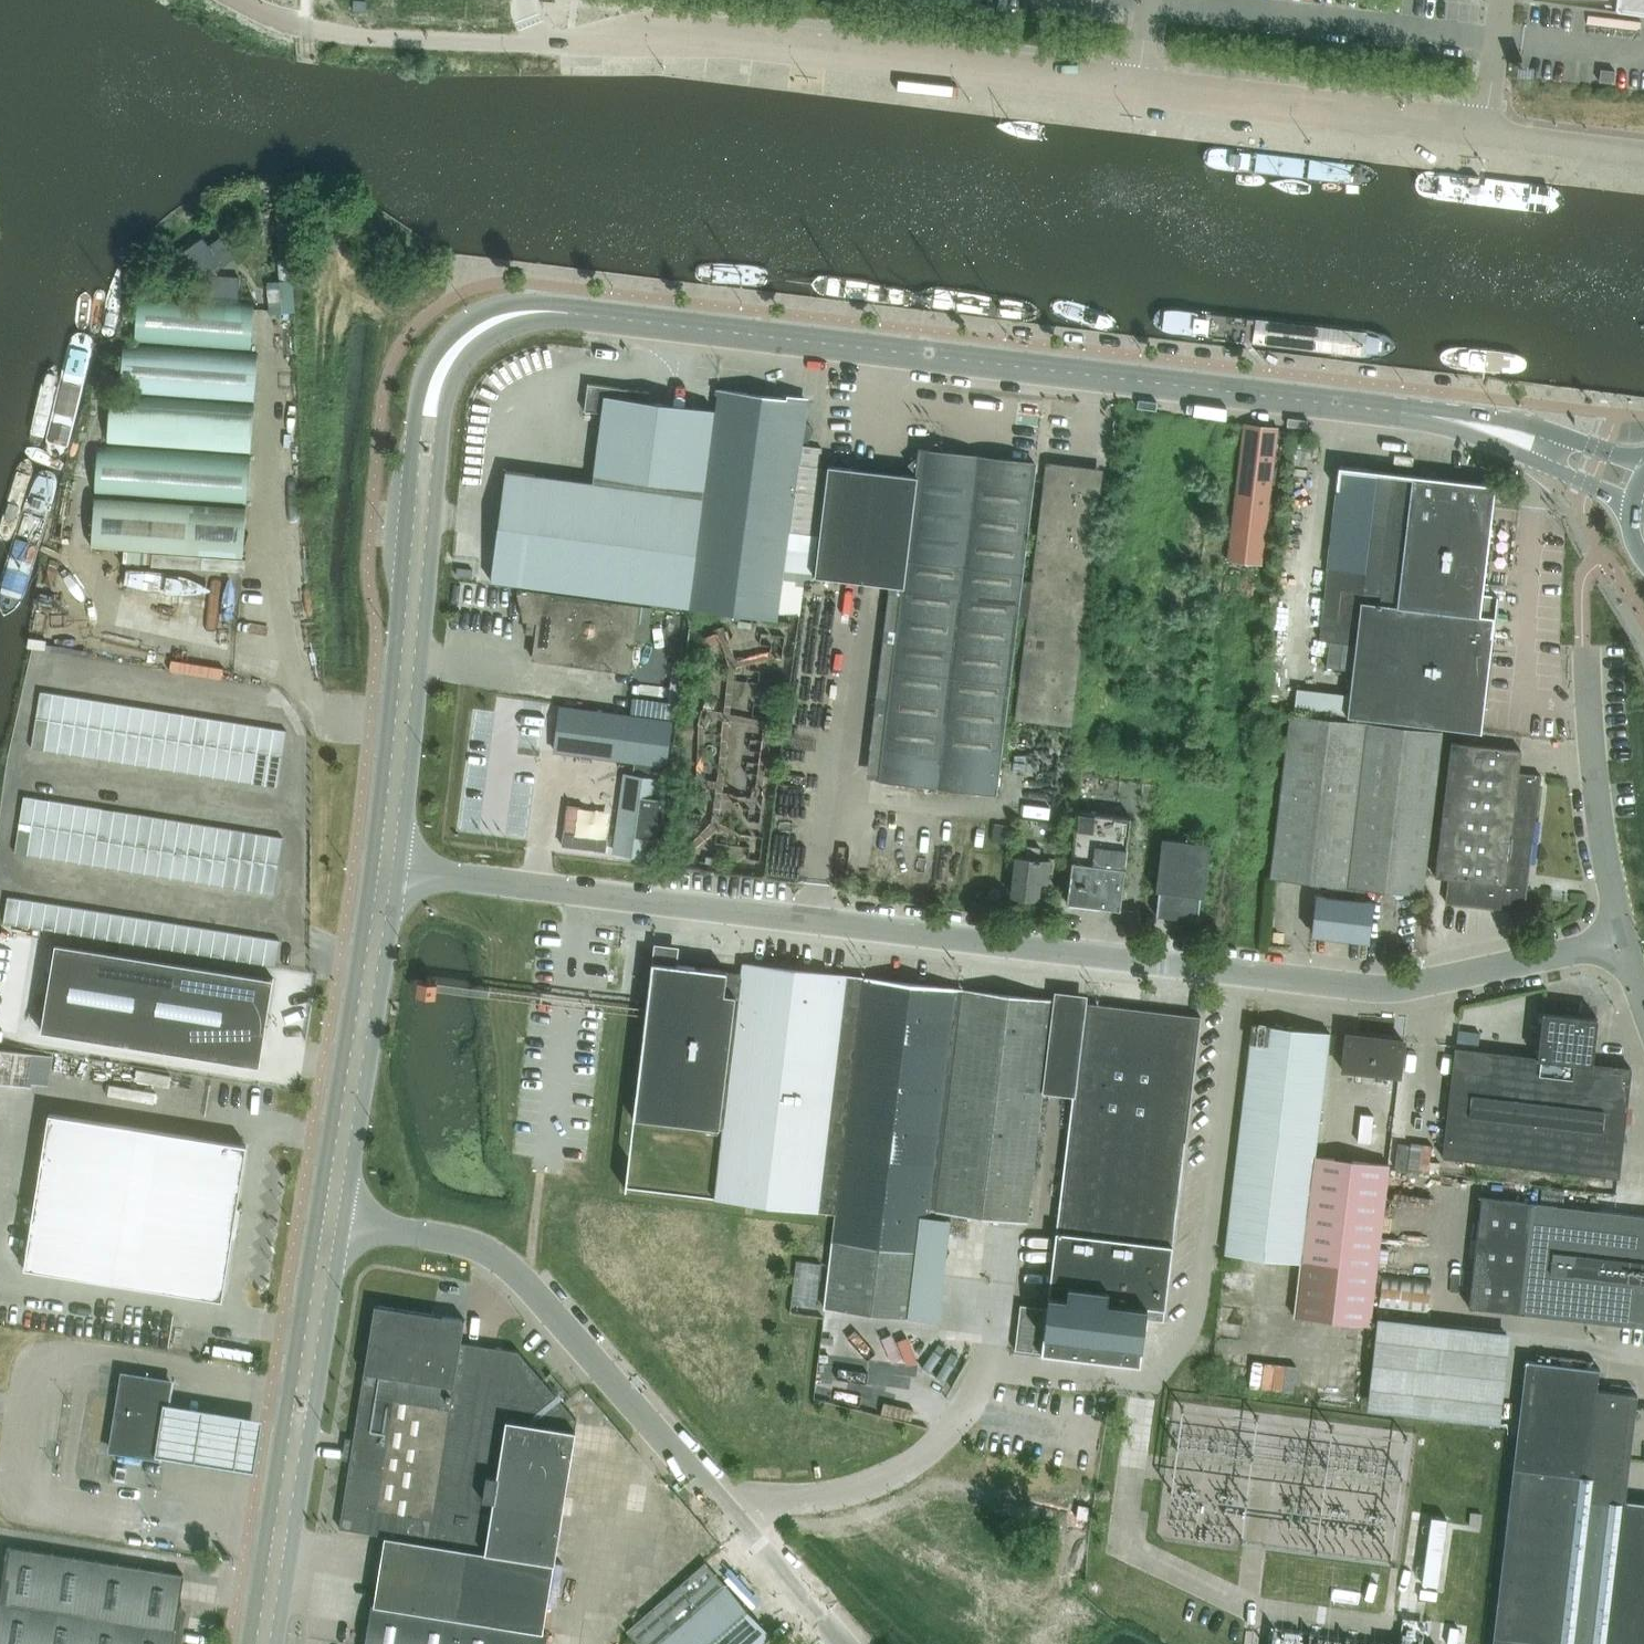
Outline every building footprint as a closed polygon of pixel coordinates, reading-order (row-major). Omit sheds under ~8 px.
[(1643,13),(1643,0),(1540,0),(1643,13)] [(1613,82),(1615,70),(1600,69),(1599,81),(1613,82)] [(203,236),(175,256),(203,295),(240,297),(242,276),(220,274),(216,269),(223,265),(235,256),(220,236),(208,244),(203,236)] [(293,279),(267,280),(269,313),(294,312),(295,311),(293,279)] [(251,350),(255,301),(139,291),(135,341),(251,350)] [(1225,344),(1227,322),(1162,314),(1159,336),(1225,344)] [(258,353),(121,343),(118,392),(254,402),(258,353)] [(1443,345),(1440,367),(1528,377),(1531,355),(1443,345)] [(648,401),(649,392),(588,383),(584,411),(602,413),(593,482),(506,471),(506,469),(503,469),(497,511),(500,511),(491,581),(688,607),(714,409),(648,401)] [(801,445),(807,401),(719,389),(690,609),(778,620),(779,613),(801,445)] [(107,443),(250,453),(254,404),(111,394),(107,443)] [(1261,564),(1277,429),(1244,425),(1227,560),(1261,564)] [(829,468),(815,576),(895,586),(880,713),(872,778),(880,779),(995,793),(1005,713),(1017,614),(1029,616),(1033,581),(1021,579),(1035,464),(944,453),(937,442),(928,451),(920,450),(919,457),(909,464),(917,474),(917,476),(829,466),(829,468)] [(250,455),(98,445),(94,494),(247,505),(250,455)] [(801,445),(779,613),(799,616),(804,580),(815,576),(829,468),(820,467),(823,448),(801,445)] [(1017,713),(1017,715),(1070,722),(1071,713),(1098,490),(1090,489),(1093,470),(1047,465),(1033,581),(1029,616),(1017,713)] [(1352,670),(1346,716),(1480,732),(1480,728),(1479,728),(1482,699),(1483,699),(1484,695),(1482,695),(1486,667),(1487,667),(1488,664),(1486,664),(1490,634),(1491,635),(1493,616),(1476,614),(1479,594),(1481,594),(1481,592),(1479,592),(1481,573),(1483,573),(1483,571),(1481,571),(1484,551),(1486,552),(1486,550),(1484,550),(1486,530),(1488,531),(1488,529),(1486,529),(1488,509),(1490,510),(1491,508),(1489,508),(1491,488),(1493,488),(1494,485),(1435,478),(1436,470),(1420,468),(1419,476),(1339,467),(1319,639),(1329,641),(1326,667),(1352,670)] [(246,507),(94,497),(91,546),(243,556),(246,507)] [(152,552),(151,566),(246,572),(246,558),(152,552)] [(1509,582),(1482,578),(1481,587),(1508,591),(1509,582)] [(528,622),(526,634),(535,635),(532,660),(630,674),(635,638),(647,640),(651,609),(639,607),(518,591),(518,595),(524,622),(528,622)] [(40,691),(36,720),(49,722),(53,693),(40,691)] [(53,693),(49,722),(62,724),(66,695),(53,693)] [(66,695),(62,724),(75,726),(79,697),(66,695)] [(79,697),(75,726),(88,728),(92,700),(79,697)] [(92,700),(88,728),(101,730),(105,702),(92,700)] [(105,702),(101,730),(113,732),(118,704),(105,702)] [(118,704),(113,732),(126,734),(131,706),(118,704)] [(131,706),(126,734),(139,736),(144,708),(131,706)] [(560,713),(554,752),(634,763),(664,767),(664,766),(665,766),(671,721),(649,719),(606,713),(560,707),(560,713)] [(144,708),(139,736),(152,738),(157,710),(144,708)] [(157,710),(152,738),(165,740),(170,712),(157,710)] [(1271,876),(1277,877),(1326,883),(1325,895),(1315,894),(1310,934),(1367,941),(1372,901),(1364,900),(1365,887),(1421,893),(1441,731),(1440,731),(1440,728),(1294,710),(1294,714),(1290,713),(1271,876)] [(170,712),(165,740),(178,742),(183,714),(170,712)] [(183,714),(178,742),(191,744),(196,716),(183,714)] [(196,716),(191,744),(204,746),(209,718),(196,716)] [(209,718),(204,746),(217,749),(222,720),(209,718)] [(31,748),(44,750),(49,722),(36,720),(31,748)] [(222,720),(217,749),(230,751),(235,722),(222,720)] [(49,722),(44,750),(57,752),(62,724),(49,722)] [(235,722),(230,751),(243,753),(248,724),(235,722)] [(62,724),(57,752),(70,754),(75,726),(62,724)] [(248,724),(243,753),(256,755),(261,726),(248,724)] [(75,726),(70,754),(83,756),(88,728),(75,726)] [(261,726),(256,755),(269,757),(273,728),(261,726)] [(88,728),(83,756),(96,758),(101,730),(88,728)] [(273,728),(269,757),(282,759),(286,730),(273,728)] [(101,730),(96,758),(109,760),(113,732),(101,730)] [(113,732),(109,760),(122,763),(126,734),(113,732)] [(126,734),(122,763),(135,765),(139,736),(126,734)] [(139,736),(135,765),(148,767),(152,738),(139,736)] [(152,738),(148,767),(161,769),(165,740),(152,738)] [(165,740),(161,769),(174,771),(178,742),(165,740)] [(178,742),(174,771),(187,773),(191,744),(178,742)] [(1445,901),(1524,911),(1540,776),(1517,774),(1520,751),(1450,742),(1434,876),(1448,877),(1445,901)] [(191,744),(187,773),(200,775),(204,746),(191,744)] [(204,746),(200,775),(213,777),(217,749),(204,746)] [(217,749),(213,777),(226,779),(230,751),(217,749)] [(230,751),(226,779),(239,781),(243,753),(230,751)] [(243,753),(239,781),(251,783),(256,755),(243,753)] [(256,755),(251,783),(264,785),(269,757),(256,755)] [(269,757),(264,785),(277,787),(282,759),(269,757)] [(632,783),(621,791),(623,795),(615,855),(651,859),(664,767),(634,763),(632,783)] [(19,822),(32,824),(36,798),(23,796),(19,822)] [(36,798),(32,824),(45,826),(49,800),(36,798)] [(49,800),(45,826),(58,828),(62,802),(49,800)] [(62,802),(58,828),(71,831),(75,804),(62,802)] [(75,804),(71,831),(84,833),(88,806),(75,804)] [(88,806),(84,833),(97,835),(101,808),(88,806)] [(97,835),(96,839),(109,841),(114,811),(101,808),(97,835)] [(114,811),(109,841),(122,843),(127,813),(114,811)] [(1077,812),(1066,903),(1119,909),(1130,818),(1077,812)] [(127,813),(122,843),(135,845),(140,815),(127,813)] [(140,815),(135,845),(148,847),(153,817),(140,815)] [(153,817),(148,847),(161,850),(166,819),(153,817)] [(166,819),(161,850),(174,852),(179,821),(166,819)] [(179,821),(174,852),(187,854),(192,823),(179,821)] [(14,853),(27,855),(32,824),(19,822),(14,853)] [(192,823),(187,854),(200,856),(205,825),(192,823)] [(32,824),(27,855),(40,857),(45,826),(32,824)] [(205,825),(200,856),(213,858),(218,827),(205,825)] [(45,826),(40,857),(53,859),(58,828),(45,826)] [(218,827),(213,858),(226,860),(227,856),(231,829),(218,827)] [(58,828),(53,859),(66,861),(71,831),(58,828)] [(231,829),(227,856),(240,858),(244,831),(231,829)] [(71,831),(66,861),(79,863),(84,833),(71,831)] [(244,831),(240,858),(253,860),(257,833),(244,831)] [(84,833),(79,863),(92,865),(96,839),(97,835),(84,833)] [(257,833),(253,860),(266,862),(270,835),(257,833)] [(270,835),(266,862),(279,864),(283,837),(270,835)] [(1158,890),(1155,915),(1156,915),(1196,920),(1197,920),(1200,896),(1203,896),(1203,895),(1200,894),(1207,845),(1209,845),(1209,843),(1161,837),(1161,839),(1164,839),(1157,888),(1155,888),(1155,890),(1158,890)] [(96,839),(92,865),(105,867),(109,841),(96,839)] [(109,841),(105,867),(118,870),(122,843),(109,841)] [(122,843),(118,870),(131,872),(135,845),(122,843)] [(135,845),(131,872),(144,874),(148,847),(135,845)] [(1045,884),(1048,861),(1037,860),(1039,847),(1026,846),(1024,858),(1016,857),(1010,896),(1035,899),(1038,883),(1045,884)] [(148,847),(144,874),(157,876),(161,850),(148,847)] [(161,850),(157,876),(170,878),(174,852),(161,850)] [(174,852),(170,878),(183,880),(187,854),(174,852)] [(187,854),(183,880),(196,882),(200,856),(187,854)] [(200,856),(196,882),(209,884),(213,858),(200,856)] [(226,860),(222,886),(235,888),(240,858),(227,856),(226,860)] [(213,858),(209,884),(222,886),(226,860),(213,858)] [(240,858),(235,888),(248,890),(253,860),(240,858)] [(253,860),(248,890),(261,892),(266,862),(253,860)] [(266,862),(261,892),(274,895),(279,864),(266,862)] [(3,923),(16,925),(20,899),(7,897),(3,923)] [(16,925),(29,927),(33,901),(20,899),(16,925)] [(46,903),(33,901),(29,927),(42,929),(46,903)] [(59,905),(46,903),(42,929),(55,931),(59,905)] [(72,907),(59,905),(55,931),(68,933),(72,907)] [(85,909),(72,907),(68,933),(81,935),(85,909)] [(98,911),(85,909),(81,935),(94,937),(98,911)] [(111,913),(98,911),(94,937),(107,939),(111,913)] [(124,915),(111,913),(107,939),(120,941),(124,915)] [(137,917),(124,915),(120,941),(133,943),(137,917)] [(133,943),(146,945),(150,919),(137,917),(133,943)] [(146,945),(159,948),(163,921),(150,919),(146,945)] [(163,921),(159,948),(172,950),(176,923),(163,921)] [(185,952),(189,925),(176,923),(172,950),(185,952)] [(198,954),(202,928),(189,925),(185,952),(198,954)] [(211,956),(215,930),(202,928),(198,954),(211,956)] [(215,930),(211,956),(224,958),(228,932),(215,930)] [(228,932),(224,958),(237,960),(241,934),(228,932)] [(241,934),(237,960),(250,962),(254,936),(241,934)] [(263,964),(267,938),(254,936),(250,962),(263,964)] [(280,940),(267,938),(263,964),(276,966),(280,940)] [(55,943),(41,1030),(260,1065),(274,978),(55,943)] [(959,989),(854,977),(742,963),(741,974),(726,972),(726,971),(676,965),(678,955),(666,953),(654,952),(653,962),(652,962),(637,1094),(636,1094),(633,1119),(722,1129),(714,1199),(826,1212),(835,1213),(824,1307),(913,1318),(926,1208),(931,1209),(1026,1220),(1042,1088),(1073,1092),(1047,1309),(1021,1306),(1016,1350),(1042,1354),(1140,1365),(1145,1320),(1162,1322),(1198,1018),(1083,1004),(959,989)] [(1538,1058),(1591,1064),(1597,1018),(1543,1012),(1538,1058)] [(1313,1157),(1328,1033),(1252,1024),(1224,1252),(1299,1261),(1313,1157)] [(1468,1033),(1459,1032),(1458,1041),(1467,1042),(1468,1033)] [(1403,1042),(1346,1036),(1342,1070),(1399,1077),(1403,1042)] [(1591,1064),(1538,1058),(1455,1048),(1442,1157),(1617,1177),(1630,1068),(1591,1064)] [(35,1055),(0,1050),(0,1082),(30,1086),(31,1083),(47,1086),(51,1058),(35,1055)] [(177,1292),(222,1299),(232,1238),(236,1238),(240,1207),(237,1207),(247,1145),(202,1138),(48,1113),(24,1268),(177,1292)] [(1386,1143),(1390,1127),(1363,1121),(1360,1136),(1386,1143)] [(1369,1324),(1388,1166),(1313,1157),(1294,1315),(1369,1324)] [(1480,1197),(1467,1308),(1523,1314),(1523,1313),(1643,1328),(1643,1216),(1480,1197)] [(1432,1279),(1383,1273),(1379,1307),(1427,1313),(1432,1279)] [(576,1419),(518,1350),(461,1342),(464,1319),(374,1305),(353,1437),(351,1449),(339,1528),(384,1535),(554,1562),(576,1419)] [(1504,1337),(1380,1323),(1371,1399),(1496,1413),(1504,1337)] [(1622,1499),(1622,1500),(1583,1495),(1588,1455),(1621,1459),(1621,1458),(1620,1457),(1627,1396),(1628,1396),(1628,1394),(1637,1396),(1637,1394),(1595,1389),(1597,1371),(1599,1371),(1599,1368),(1592,1367),(1534,1360),(1525,1359),(1525,1360),(1534,1362),(1501,1643),(1643,1643),(1643,1502),(1626,1499),(1622,1499)] [(110,1449),(158,1457),(168,1395),(170,1381),(122,1374),(120,1388),(110,1449)] [(190,1418),(157,1412),(148,1465),(182,1471),(201,1474),(221,1477),(241,1480),(248,1482),(257,1429),(250,1427),(230,1424),(210,1421),(190,1418)] [(616,1430),(576,1424),(572,1449),(612,1455),(616,1430)] [(1470,1512),(1469,1525),(1480,1527),(1481,1513),(1470,1512)] [(1431,1516),(1421,1583),(1437,1585),(1446,1518),(1431,1516)] [(384,1535),(373,1605),(371,1604),(365,1643),(545,1643),(547,1633),(543,1632),(554,1562),(384,1535)] [(178,1605),(183,1574),(8,1546),(0,1595),(0,1601),(179,1630),(182,1611),(177,1611),(178,1605)] [(768,1636),(705,1563),(628,1632),(638,1643),(759,1643),(768,1636)] [(179,1630),(0,1601),(0,1643),(176,1643),(179,1630)] [(1384,1643),(1274,1627),(1272,1643),(1384,1643)]
